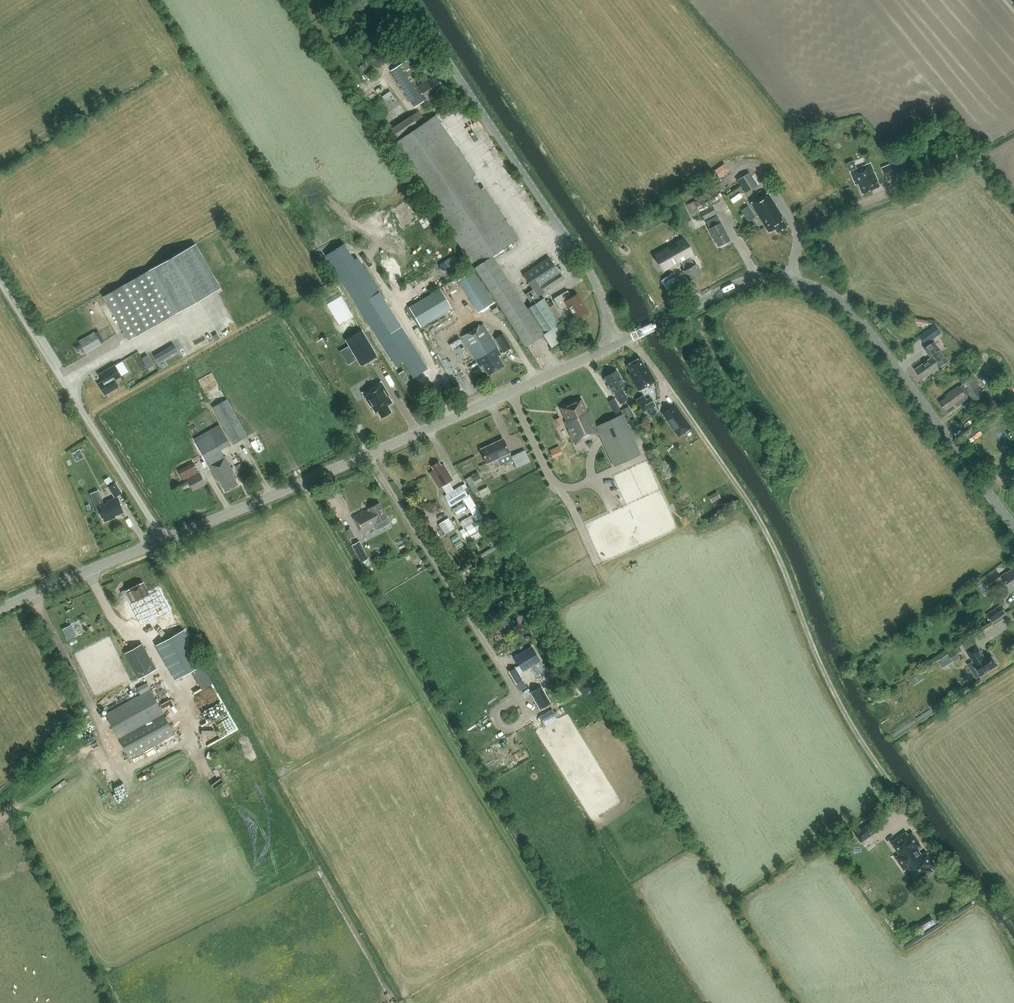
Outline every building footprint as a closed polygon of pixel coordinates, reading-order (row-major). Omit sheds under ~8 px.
[(433,92),(443,86),(436,76),(429,81),(427,79),(416,86),(406,70),(412,66),(408,59),(390,70),(414,107),(425,100),(434,94),(433,92)] [(403,110),(392,94),(368,110),(379,126),(403,110)] [(418,126),(411,114),(388,129),(396,140),(418,126)] [(894,149),(888,152),(892,160),(898,158),(894,149)] [(903,170),(898,160),(883,167),(887,177),(903,170)] [(725,174),(732,171),(727,162),(721,166),(725,174)] [(862,192),(880,185),(871,163),(851,171),(856,184),(858,183),(862,192)] [(758,186),(749,172),(737,180),(746,193),(758,186)] [(687,204),(693,215),(721,200),(713,185),(701,191),(704,195),(687,204)] [(782,215),(767,192),(750,202),(769,232),(775,228),(777,232),(786,226),(781,216),(782,215)] [(700,212),(704,220),(717,213),(713,205),(700,212)] [(748,205),(742,209),(746,216),(752,212),(748,205)] [(726,232),(720,222),(717,216),(706,221),(709,228),(714,238),(715,238),(719,245),(729,240),(725,233),(726,232)] [(196,243),(103,296),(128,340),(221,287),(196,243)] [(676,251),(668,255),(672,264),(680,260),(676,251)] [(689,280),(701,273),(696,264),(696,263),(692,256),(685,260),(689,267),(683,270),(689,280)] [(537,296),(563,279),(548,257),(523,273),(533,289),(526,294),(531,302),(538,298),(537,296)] [(484,287),(470,296),(479,311),(494,302),(484,287)] [(440,288),(409,307),(421,327),(452,308),(440,288)] [(574,317),(586,311),(577,294),(572,297),(567,290),(554,298),(560,309),(567,305),(574,317)] [(328,305),(340,324),(355,316),(354,315),(353,316),(341,297),(343,296),(328,305)] [(543,334),(560,323),(544,298),(527,308),(543,334)] [(396,362),(401,359),(413,376),(427,367),(400,324),(392,329),(387,321),(374,329),(393,360),(395,359),(396,362)] [(502,354),(496,343),(484,323),(461,336),(474,359),(479,367),(482,364),(487,373),(503,364),(501,361),(498,356),(502,354)] [(935,325),(929,329),(935,337),(941,333),(935,325)] [(362,330),(346,339),(362,365),(378,356),(362,330)] [(94,332),(79,340),(86,353),(101,344),(94,332)] [(494,338),(503,351),(503,352),(512,347),(503,333),(494,338)] [(922,363),(923,364),(916,369),(923,378),(929,373),(930,374),(949,361),(935,341),(925,348),(931,357),(922,363)] [(147,354),(141,358),(147,367),(153,364),(147,354)] [(627,364),(631,372),(629,373),(638,389),(655,380),(646,366),(645,367),(639,357),(627,364)] [(103,380),(98,383),(105,394),(119,386),(115,379),(122,375),(115,364),(99,374),(103,380)] [(404,382),(409,379),(403,370),(399,373),(404,382)] [(620,402),(627,398),(620,386),(624,384),(616,370),(604,376),(612,390),(613,390),(620,402)] [(963,384),(960,386),(959,385),(946,395),(947,397),(940,401),(947,410),(956,404),(957,405),(968,397),(967,396),(970,394),(975,401),(985,394),(971,375),(962,382),(963,384)] [(362,391),(370,406),(371,405),(375,413),(377,411),(381,417),(391,412),(388,405),(392,403),(388,395),(389,395),(381,381),(362,391)] [(621,410),(614,398),(608,401),(615,414),(621,410)] [(232,443),(247,435),(226,399),(212,406),(232,443)] [(599,433),(604,444),(613,466),(640,454),(631,432),(622,414),(602,423),(596,425),(589,410),(587,411),(581,399),(562,408),(565,414),(567,419),(564,421),(568,428),(575,443),(599,433)] [(628,406),(623,409),(628,418),(633,416),(628,406)] [(682,415),(670,423),(678,435),(690,427),(682,415)] [(233,472),(224,456),(220,449),(230,443),(219,424),(194,438),(205,457),(209,464),(218,481),(219,480),(225,491),(238,484),(232,473),(233,473),(233,472)] [(651,449),(655,447),(646,433),(641,436),(651,449)] [(501,455),(509,452),(503,438),(481,449),(487,462),(490,460),(494,468),(505,463),(501,455)] [(562,444),(552,449),(556,457),(566,453),(562,444)] [(80,449),(72,453),(76,461),(84,458),(80,449)] [(516,467),(530,462),(525,450),(519,453),(518,452),(511,455),(516,467)] [(192,459),(175,469),(182,481),(186,479),(193,491),(206,484),(192,459)] [(438,487),(442,486),(446,493),(444,495),(450,506),(468,495),(462,484),(453,489),(449,481),(453,479),(444,464),(441,465),(439,461),(431,466),(434,470),(429,473),(438,487)] [(478,467),(465,472),(467,476),(480,471),(478,467)] [(467,478),(475,492),(481,490),(476,480),(483,477),(481,471),(467,478)] [(114,497),(122,492),(115,482),(113,483),(109,477),(104,480),(114,497)] [(490,485),(481,490),(484,495),(492,491),(490,485)] [(712,495),(716,502),(724,497),(720,490),(712,495)] [(468,507),(471,511),(472,514),(460,521),(464,528),(460,530),(464,537),(486,524),(468,495),(463,498),(468,507)] [(98,513),(102,512),(104,520),(111,517),(123,512),(118,497),(107,501),(108,503),(104,504),(101,496),(93,499),(98,513)] [(375,522),(386,516),(379,502),(368,508),(368,509),(353,517),(361,533),(375,526),(377,525),(375,522)] [(463,503),(453,509),(456,514),(466,508),(463,503)] [(439,524),(445,534),(455,527),(448,517),(439,524)] [(457,534),(451,538),(453,543),(460,539),(457,534)] [(480,554),(482,557),(496,548),(494,546),(480,554)] [(988,589),(989,591),(1001,582),(1009,593),(1013,590),(1013,569),(1013,568),(1001,576),(998,571),(983,582),(988,589)] [(468,581),(462,571),(454,575),(461,585),(468,581)] [(168,625),(177,621),(159,587),(148,592),(143,582),(126,590),(129,599),(128,599),(128,600),(119,604),(124,614),(133,610),(140,624),(160,614),(162,614),(168,625)] [(510,607),(504,598),(497,603),(503,612),(510,607)] [(986,614),(992,622),(1007,612),(1001,604),(986,614)] [(84,615),(74,620),(77,626),(81,624),(82,627),(89,623),(84,615)] [(69,638),(80,634),(75,622),(64,627),(69,638)] [(155,645),(175,679),(203,663),(184,629),(155,645)] [(142,644),(124,653),(138,678),(155,668),(142,644)] [(981,676),(981,675),(998,664),(990,653),(984,656),(976,644),(966,650),(973,660),(974,663),(973,663),(981,676)] [(522,670),(540,660),(532,646),(514,657),(522,670)] [(961,657),(955,648),(948,653),(954,662),(961,657)] [(520,690),(527,686),(515,667),(509,671),(520,690)] [(913,685),(924,677),(920,670),(915,673),(917,675),(909,679),(913,685)] [(592,689),(586,678),(576,684),(582,695),(592,689)] [(146,682),(136,687),(140,694),(105,713),(129,758),(174,734),(150,689),(146,682)] [(530,692),(539,709),(551,702),(541,686),(530,692)] [(553,709),(539,716),(544,725),(558,718),(553,709)] [(856,832),(862,841),(878,831),(872,822),(856,832)] [(930,867),(934,864),(926,852),(922,855),(916,847),(920,844),(912,833),(908,836),(906,832),(892,842),(900,854),(896,857),(904,868),(908,866),(918,880),(932,870),(930,867)] [(877,912),(882,920),(890,914),(885,907),(877,912)]
